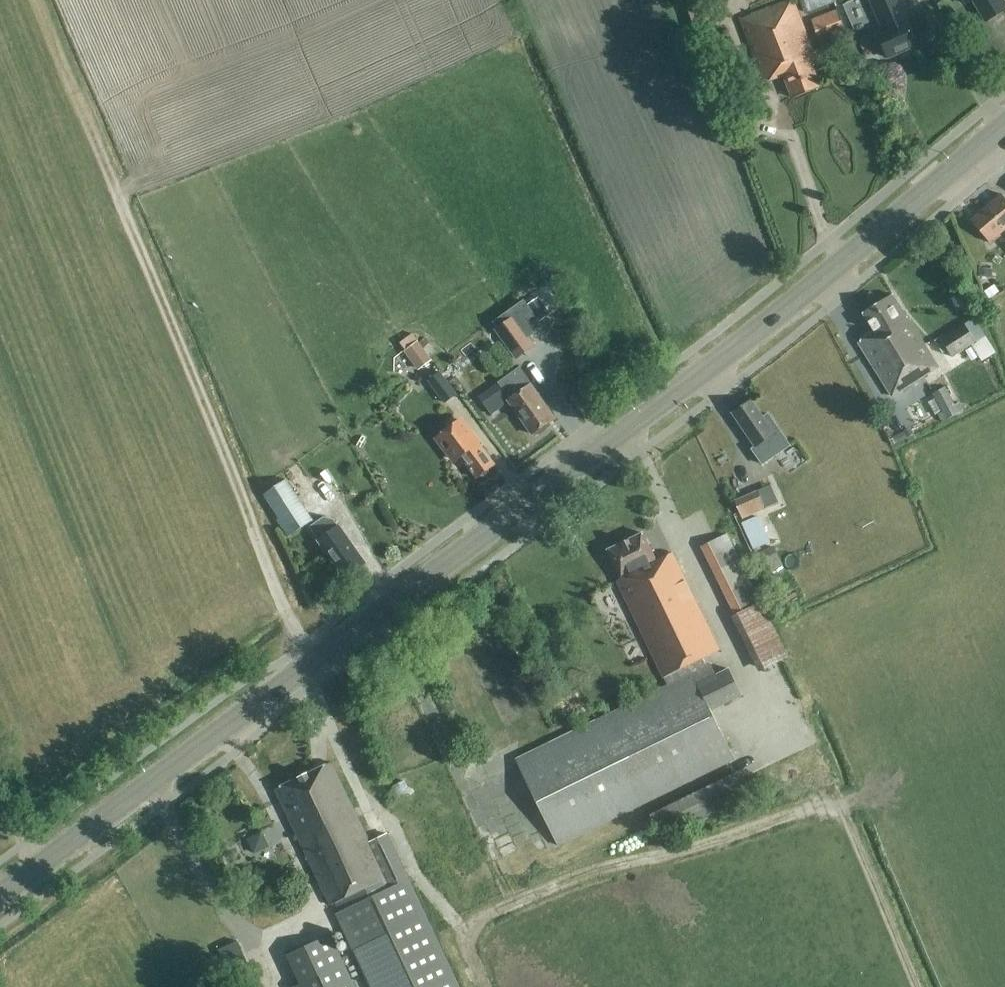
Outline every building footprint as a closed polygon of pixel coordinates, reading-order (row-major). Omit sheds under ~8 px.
[(821,64),(795,0),(794,0),(738,22),(764,86),(784,78),(792,99),(821,87),(813,67),(821,64)] [(806,15),(835,3),(834,0),(800,0),(806,15)] [(918,45),(907,21),(910,20),(901,0),(871,0),(879,18),(884,16),(889,26),(876,31),(888,58),(918,45)] [(1004,11),(1004,4),(1003,0),(964,0),(966,4),(973,0),(986,22),(1004,11)] [(811,21),(819,44),(845,34),(836,11),(811,21)] [(1000,195),(985,208),(1004,230),(1004,201),(1000,195)] [(985,208),(970,221),(989,243),(1004,230),(985,208)] [(993,270),(978,268),(977,277),(992,278),(993,270)] [(985,308),(995,302),(980,280),(971,287),(985,308)] [(892,295),(863,313),(875,332),(859,342),(893,395),(938,367),(892,295)] [(516,361),(523,357),(536,347),(515,317),(495,331),(516,361)] [(973,317),(963,324),(934,343),(942,355),(947,352),(952,360),(971,347),(982,363),(996,354),(984,337),(985,336),(973,317)] [(411,335),(399,345),(405,352),(417,343),(411,335)] [(432,362),(417,343),(405,352),(403,353),(418,372),(432,362)] [(554,418),(530,385),(530,386),(528,383),(529,382),(519,368),(497,384),(509,401),(508,402),(532,435),(554,418)] [(457,394),(453,390),(440,372),(429,380),(446,403),(457,394)] [(937,416),(942,424),(964,413),(958,403),(954,405),(944,388),(931,396),(942,413),(937,416)] [(764,419),(751,401),(732,414),(755,448),(756,447),(765,459),(781,448),(774,437),(772,435),(774,434),(764,419)] [(772,435),(774,437),(781,432),(769,415),(764,419),(774,434),(772,435)] [(461,420),(440,435),(435,439),(455,465),(462,459),(477,478),(495,465),(471,432),(470,433),(461,420)] [(263,497),(278,520),(276,522),(287,539),(313,521),(286,481),(263,497)] [(787,483),(760,485),(762,503),(789,500),(787,483)] [(733,501),(741,519),(764,510),(756,492),(733,501)] [(781,508),(767,512),(771,525),(785,521),(781,508)] [(772,542),(760,515),(742,523),(754,550),(772,542)] [(339,526),(337,527),(332,519),(325,518),(309,529),(345,579),(365,564),(339,526)] [(643,534),(608,551),(626,587),(622,589),(669,685),(517,759),(560,846),(736,761),(711,710),(744,694),(731,667),(724,671),(719,660),(709,665),(706,659),(721,652),(674,554),(657,562),(643,534)] [(788,659),(728,536),(701,549),(734,616),(732,617),(759,673),(788,659)] [(759,552),(769,573),(782,567),(772,546),(759,552)] [(277,789),(336,908),(350,901),(354,909),(340,916),(375,986),(459,986),(386,833),(369,842),(331,763),(277,789)] [(650,817),(663,843),(753,798),(740,772),(650,817)] [(331,936),(287,957),(301,986),(299,986),(354,986),(331,936)] [(221,949),(218,951),(234,986),(257,986),(238,942),(221,949)]
